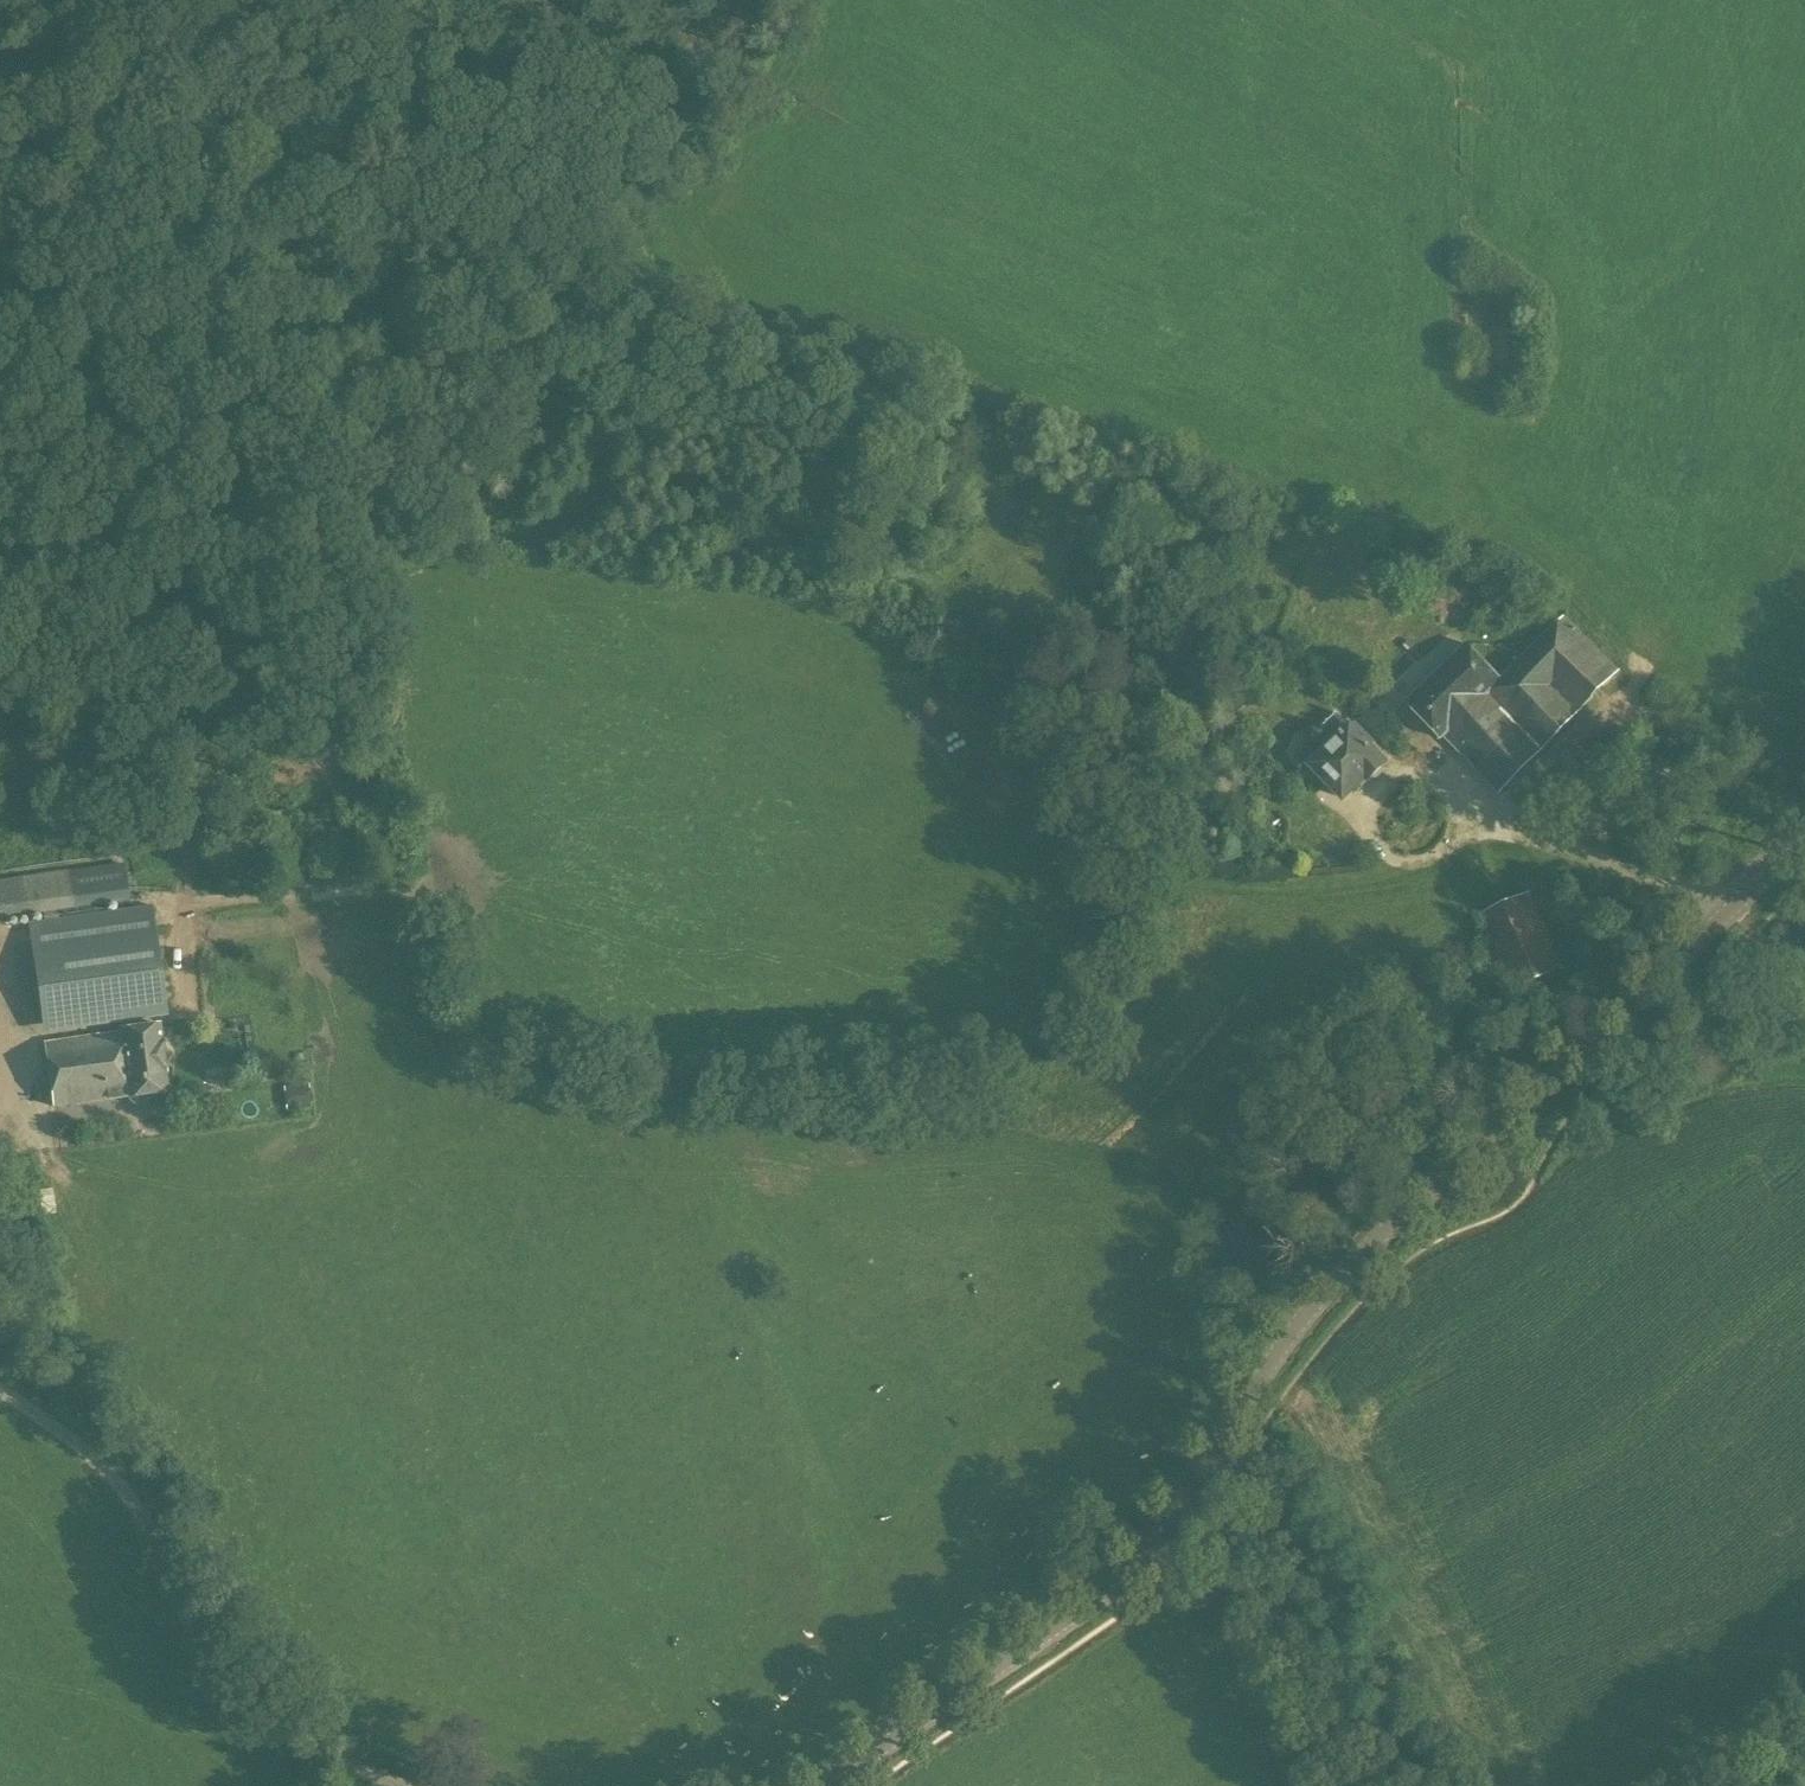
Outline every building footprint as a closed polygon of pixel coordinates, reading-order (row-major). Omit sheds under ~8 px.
[(1564,617),(1501,680),(1466,645),(1407,704),(1441,739),(1444,737),(1499,792),(1619,673),(1564,617)] [(1336,713),(1312,736),(1326,751),(1311,766),(1343,799),(1366,777),(1370,782),(1387,766),(1350,728),(1336,713)] [(0,881),(0,921),(130,902),(123,863),(0,881)] [(1477,917),(1510,993),(1564,970),(1530,893),(1477,917)] [(153,905),(27,923),(42,1034),(169,1016),(155,920),(153,905)] [(159,1025),(46,1043),(54,1107),(128,1098),(129,1101),(134,1105),(146,1103),(150,1099),(149,1095),(168,1092),(159,1025)] [(288,1086),(289,1108),(312,1107),(311,1085),(288,1086)]
